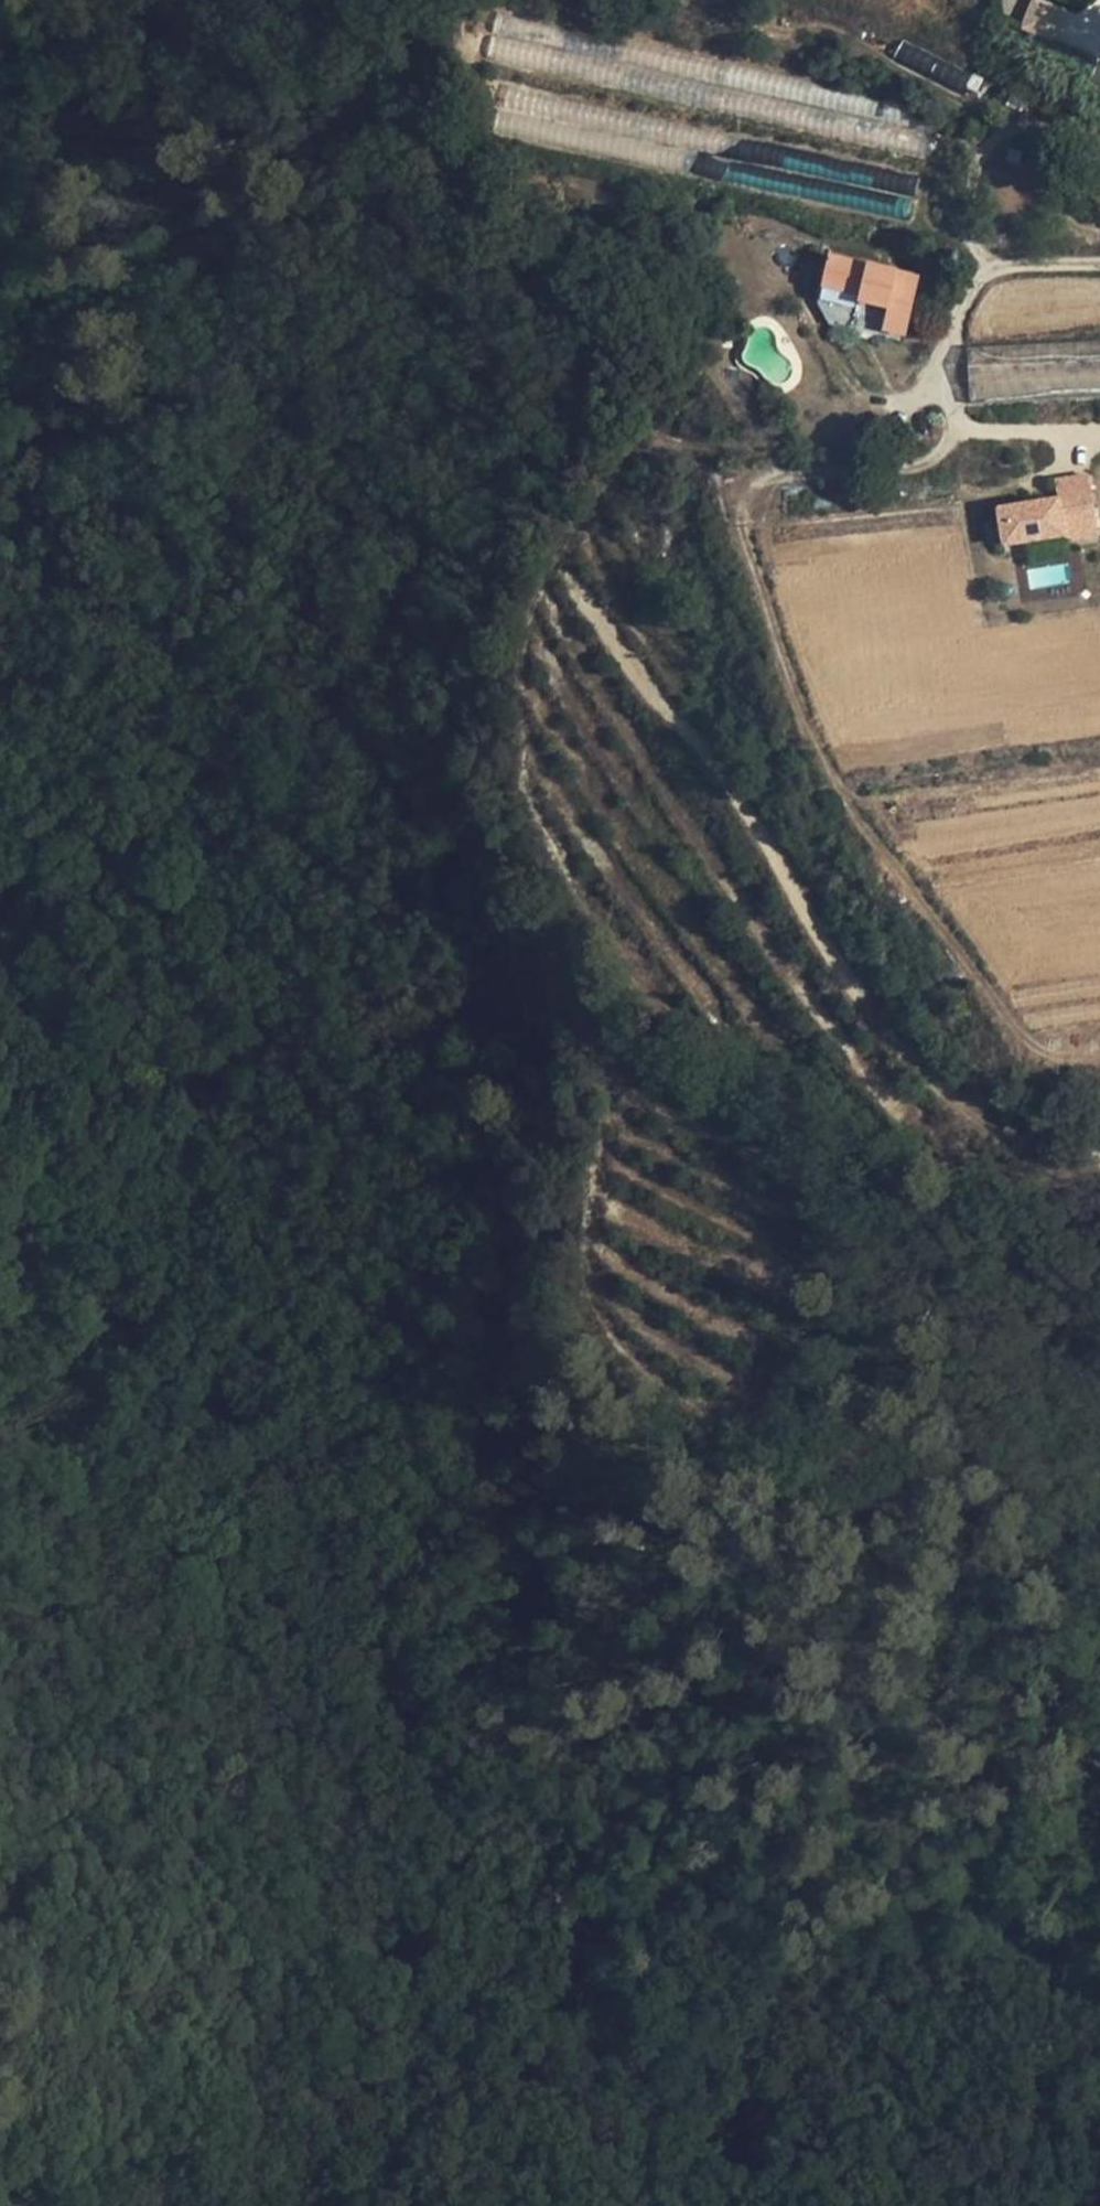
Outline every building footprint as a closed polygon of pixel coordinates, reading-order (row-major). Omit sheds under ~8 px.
[(1020,28),(1099,57),(1099,19),(1047,0),(1030,0),(1020,28)] [(905,333),(918,276),(827,254),(821,283),(858,293),(858,298),(887,307),(882,327),(905,333)] [(866,329),(881,329),(881,307),(866,306),(866,329)] [(966,346),(969,402),(1099,395),(1099,339),(966,346)] [(1053,496),(996,504),(1001,540),(1058,531),(1059,536),(1092,531),(1083,472),(1050,477),(1053,496)]
